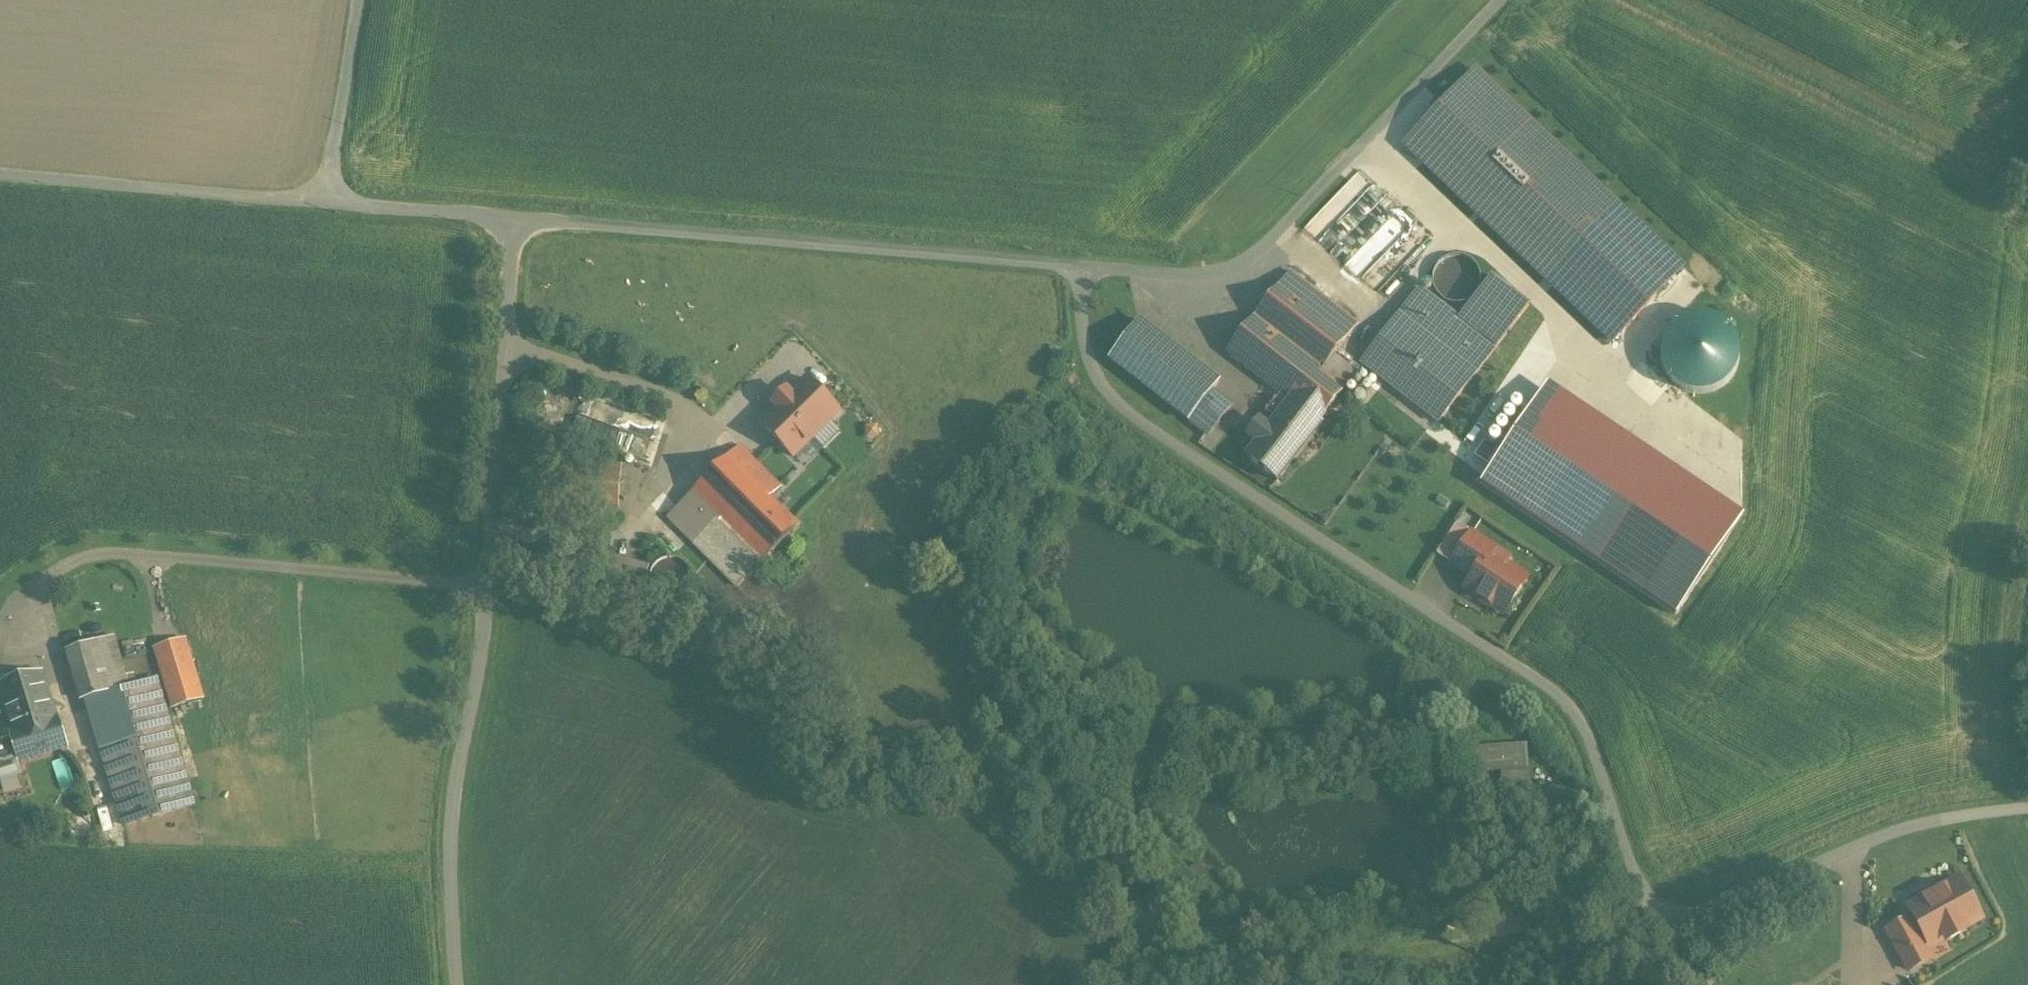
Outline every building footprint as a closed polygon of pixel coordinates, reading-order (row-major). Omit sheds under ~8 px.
[(1681,269),(1475,71),(1404,144),(1610,343),(1681,269)] [(1478,289),(1480,280),(1478,271),(1473,263),(1465,258),(1455,256),(1446,258),(1439,264),(1434,272),(1432,281),(1434,290),(1439,298),(1447,303),(1456,304),(1466,302),(1473,297),(1478,289)] [(1290,273),(1229,350),(1231,357),(1290,404),(1318,424),(1318,423),(1345,388),(1356,375),(1340,362),(1331,374),(1323,368),(1357,325),(1290,273)] [(1528,306),(1491,276),(1457,319),(1495,348),(1528,306)] [(1457,319),(1418,289),(1398,315),(1475,375),(1495,348),(1457,319)] [(1475,375),(1398,315),(1360,363),(1438,423),(1475,375)] [(1728,316),(1666,317),(1668,388),(1729,387),(1728,316)] [(1218,383),(1138,321),(1109,359),(1188,421),(1211,392),(1218,383)] [(1034,362),(1023,364),(1026,375),(1037,373),(1034,362)] [(1120,368),(1115,365),(1112,369),(1117,373),(1120,368)] [(792,457),(838,412),(807,381),(791,396),(786,391),(772,405),(776,409),(760,425),(792,457)] [(1481,484),(1676,617),(1743,516),(1547,385),(1481,484)] [(1230,407),(1211,392),(1188,421),(1208,435),(1230,407)] [(1318,424),(1290,404),(1277,421),(1306,443),(1320,425),(1318,424)] [(1276,422),(1260,443),(1259,441),(1246,458),(1276,481),(1306,443),(1277,421),(1276,420),(1275,421),(1276,422)] [(739,446),(667,517),(737,587),(759,566),(758,565),(804,519),(797,512),(790,520),(768,498),(780,487),(739,446)] [(620,455),(607,454),(606,467),(619,468),(620,455)] [(606,467),(572,465),(569,510),(617,513),(620,468),(619,468),(606,467)] [(1493,549),(1471,534),(1451,565),(1471,579),(1487,556),(1488,557),(1493,549)] [(1488,557),(1487,556),(1471,579),(1465,588),(1477,596),(1476,597),(1488,605),(1488,604),(1503,614),(1526,579),(1503,565),(1502,566),(1488,557)] [(689,586),(691,578),(689,570),(684,564),(677,559),(670,558),(662,560),(655,564),(651,571),(649,579),(651,587),(656,593),(662,598),(670,599),(678,597),(685,593),(689,586)] [(114,637),(66,651),(71,669),(119,655),(114,637)] [(201,699),(183,639),(154,648),(172,708),(201,699)] [(119,655),(71,669),(86,699),(127,686),(119,655)] [(0,684),(0,697),(11,732),(19,761),(67,747),(58,719),(56,719),(41,672),(0,684)] [(127,686),(86,699),(124,826),(193,805),(164,711),(155,678),(127,686)] [(1,787),(18,781),(21,768),(19,761),(11,732),(9,732),(10,738),(0,741),(0,786),(1,787)] [(1525,744),(1475,748),(1477,774),(1502,772),(1504,798),(1529,796),(1525,744)] [(1958,880),(1908,908),(1913,916),(1929,946),(1944,938),(1946,941),(1965,931),(1963,928),(1979,918),(1958,880)] [(1913,916),(1886,931),(1908,970),(1931,958),(1925,948),(1929,946),(1913,916)]
